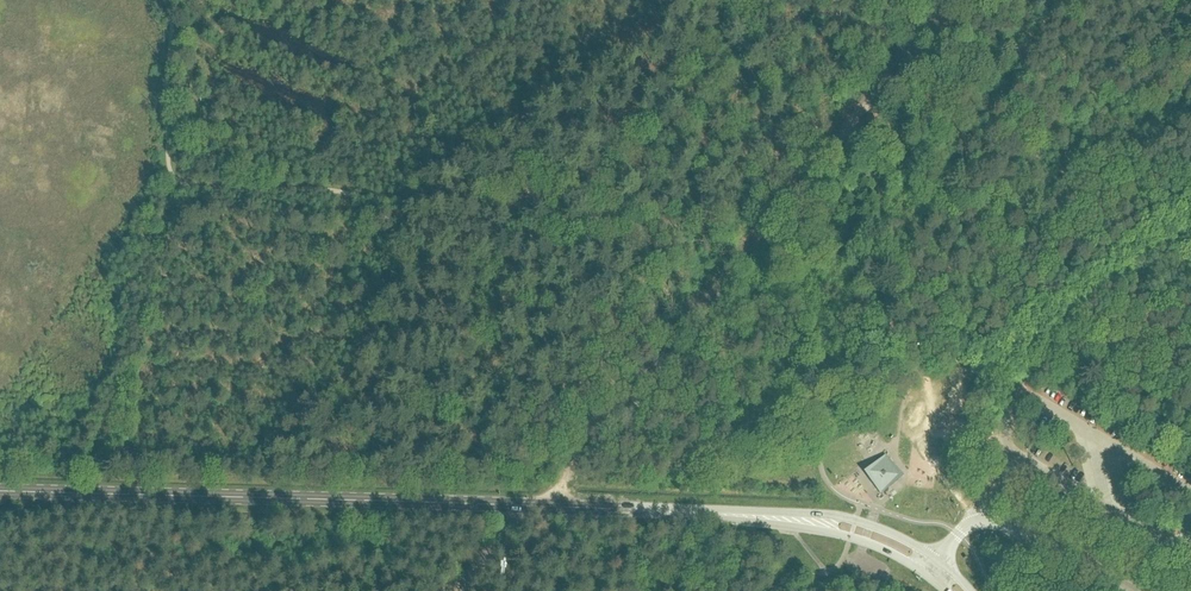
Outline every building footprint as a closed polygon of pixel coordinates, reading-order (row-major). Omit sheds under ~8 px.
[(864,442),(872,446),(877,438),(870,433),(864,442)] [(931,460),(941,452),(934,444),(924,451),(931,460)] [(878,491),(881,495),(885,492),(884,492),(897,481),(898,474),(888,461),(885,457),(881,460),(882,460),(869,470),(868,478),(878,491)] [(851,468),(847,475),(855,478),(858,471),(851,468)] [(503,571),(512,580),(517,574),(508,566),(503,571)]
